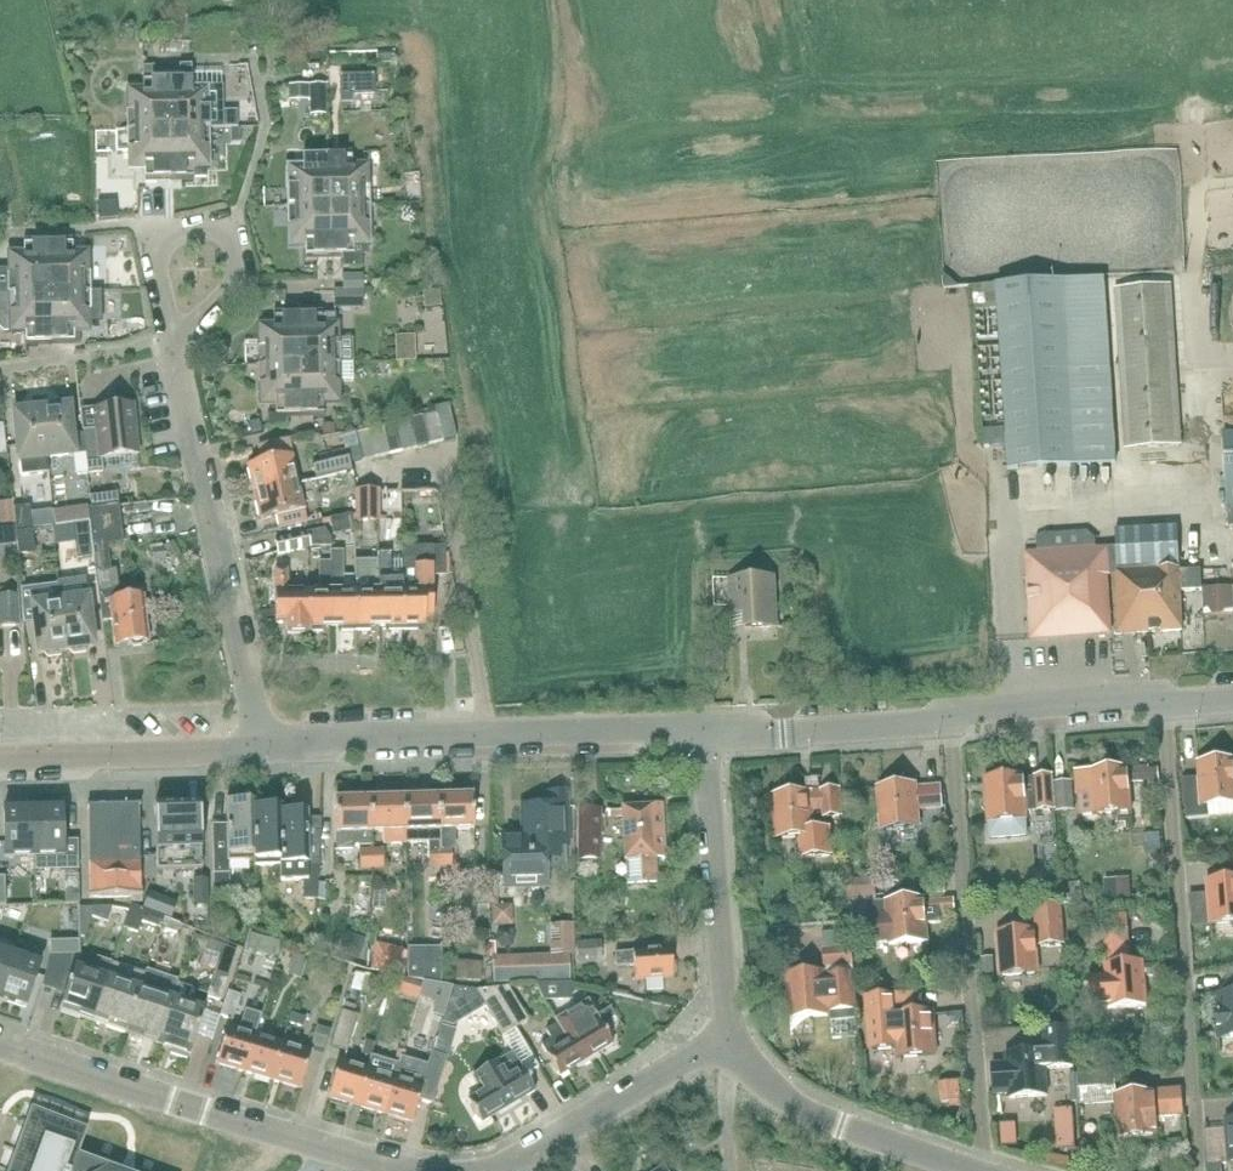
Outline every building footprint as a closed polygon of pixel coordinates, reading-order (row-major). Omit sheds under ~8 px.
[(191,92),(191,88),(191,66),(179,67),(179,80),(167,80),(168,129),(205,128),(204,91),(191,92)] [(154,81),(154,76),(154,67),(142,67),(143,93),(130,93),(131,130),(168,129),(167,80),(154,81)] [(206,166),(205,129),(205,128),(168,129),(169,178),(182,178),(182,183),(193,183),(193,166),(206,166)] [(157,179),(169,178),(168,129),(131,130),(132,167),(145,167),(145,184),(157,184),(157,179)] [(353,169),(352,164),(352,152),(341,152),(341,157),(328,157),(329,206),(367,205),(365,168),(353,169)] [(328,157),(315,158),(315,153),(303,153),(304,170),(291,170),(291,208),(329,206),(328,157)] [(368,242),(367,206),(367,205),(329,206),(330,255),(342,254),(342,268),(362,268),(362,259),(356,259),(355,243),(368,242)] [(318,255),(330,255),(329,206),(291,208),(292,244),(305,244),(305,261),(318,261),(318,255)] [(51,245),(48,245),(49,293),(86,292),(86,291),(85,255),(73,256),(72,251),(72,239),(61,239),(60,239),(60,245),(51,245)] [(0,271),(0,294),(1,294),(3,294),(9,294),(12,294),(21,294),(49,293),(48,245),(45,245),(35,245),(35,240),(23,240),(24,252),(24,257),(11,257),(11,271),(4,271),(2,271),(0,271)] [(342,274),(342,291),(349,291),(357,291),(357,274),(342,274)] [(1068,281),(997,285),(1000,337),(1001,348),(1005,417),(1006,429),(1007,446),(1009,470),(1116,464),(1104,279),(1068,281)] [(1127,450),(1181,446),(1170,286),(1117,289),(1127,450)] [(438,288),(421,289),(420,289),(423,307),(440,306),(438,288)] [(342,291),(333,291),(334,309),(363,308),(363,290),(357,291),(349,291),(342,291)] [(86,292),(49,293),(50,342),(54,342),(63,342),(63,347),(74,347),(74,334),(74,329),(87,329),(87,322),(100,322),(99,292),(86,292)] [(0,294),(0,328),(3,331),(15,332),(15,331),(25,331),(26,335),(26,348),(37,347),(38,347),(38,342),(46,342),(50,342),(49,293),(21,294),(12,294),(9,294),(3,294),(1,294),(0,294)] [(322,328),(322,323),(322,311),(310,311),(311,317),(298,317),(299,365),(336,364),(335,327),(322,328)] [(298,317),(286,317),(285,312),(274,312),(274,329),(261,329),(262,366),(299,365),(298,317)] [(337,402),(336,379),(350,379),(350,364),(336,364),(299,365),(300,414),(313,414),(313,419),(324,419),(324,402),(337,402)] [(287,415),(300,414),(299,365),(262,366),(263,404),(275,404),(276,415),(268,415),(268,429),(288,428),(287,415)] [(69,407),(63,408),(60,404),(47,405),(45,410),(41,410),(47,459),(85,455),(83,435),(72,436),(69,407)] [(449,405),(435,408),(436,413),(443,441),(457,438),(449,405)] [(137,455),(133,411),(132,406),(95,410),(98,429),(82,431),(83,435),(85,455),(88,475),(103,473),(101,459),(137,455)] [(41,410),(38,411),(35,407),(22,408),(20,413),(14,413),(19,462),(20,462),(21,477),(49,474),(47,459),(41,410)] [(430,444),(443,441),(436,413),(423,416),(430,444)] [(417,448),(430,444),(423,416),(410,420),(417,448)] [(403,451),(417,448),(410,420),(397,423),(403,451)] [(390,454),(403,451),(397,423),(383,426),(390,454)] [(377,457),(390,454),(383,426),(370,429),(377,457)] [(363,460),(377,457),(370,429),(357,432),(363,460)] [(1006,429),(983,430),(984,448),(1007,446),(1006,429)] [(350,464),(363,460),(357,432),(343,436),(348,457),(350,464)] [(1224,436),(1229,528),(1232,528),(1232,435),(1224,436)] [(298,485),(292,458),(288,441),(258,448),(262,465),(249,468),(250,471),(248,472),(250,484),(253,484),(256,495),(298,485)] [(352,472),(350,464),(348,457),(313,466),(316,481),(352,472)] [(320,496),(355,488),(352,472),(316,481),(320,496)] [(301,511),(304,511),(298,485),(256,495),(258,506),(255,506),(258,518),(261,518),(262,520),(271,518),(274,531),(304,524),(301,511)] [(379,494),(379,493),(359,494),(360,516),(380,515),(379,494)] [(92,511),(118,507),(117,495),(90,498),(92,511)] [(25,507),(14,509),(16,533),(33,531),(30,507),(25,507)] [(87,507),(52,511),(54,527),(73,525),(86,523),(87,523),(89,523),(88,509),(87,507)] [(107,545),(123,543),(118,507),(92,511),(89,511),(90,524),(94,558),(102,622),(103,622),(111,621),(112,626),(114,626),(116,644),(116,646),(130,644),(134,647),(141,646),(143,642),(148,642),(144,615),(147,612),(146,605),(143,603),(142,598),(124,601),(122,588),(118,588),(115,572),(111,572),(107,545)] [(334,536),(355,532),(352,517),(330,521),(334,536)] [(1193,570),(1190,523),(1122,527),(1125,573),(1129,573),(1129,577),(1133,633),(1197,629),(1195,590),(1216,588),(1215,569),(1193,570)] [(78,560),(94,558),(90,524),(73,526),(78,560)] [(33,531),(16,533),(17,537),(19,556),(35,554),(33,531)] [(1097,548),(1096,539),(1087,532),(1046,534),(1036,539),(1037,552),(1026,553),(1031,639),(1126,633),(1122,574),(1123,574),(1111,574),(1109,548),(1097,548)] [(278,555),(308,550),(307,534),(275,541),(278,555)] [(333,628),(331,563),(330,543),(319,543),(319,590),(307,590),(307,634),(309,634),(309,633),(326,633),(326,628),(333,628)] [(374,628),(380,628),(378,547),(366,547),(367,590),(356,590),(356,632),(374,632),(374,628)] [(403,589),(390,589),(390,547),(378,547),(380,628),(386,628),(386,631),(404,631),(403,589)] [(431,577),(445,577),(444,548),(431,548),(431,556),(431,577)] [(432,618),(431,577),(431,556),(415,556),(416,589),(403,589),(404,631),(421,631),(421,627),(424,627),(424,618),(432,618)] [(356,590),(343,590),(342,563),(331,563),(333,628),(339,628),(339,632),(356,632),(356,590)] [(307,590),(288,590),(287,571),(275,572),(275,624),(286,624),(286,635),(307,634),(307,590)] [(777,628),(777,627),(775,578),(745,579),(730,579),(731,615),(746,614),(746,629),(777,628)] [(19,627),(18,596),(0,596),(0,628),(19,627)] [(88,648),(94,647),(88,599),(60,602),(66,651),(70,651),(73,654),(86,653),(88,648)] [(63,651),(66,651),(60,602),(33,605),(39,654),(45,654),(48,658),(61,656),(63,651)] [(1184,781),(1187,820),(1209,818),(1209,806),(1220,805),(1232,804),(1232,760),(1219,761),(1209,762),(1199,763),(1200,779),(1184,781)] [(1158,770),(1143,771),(1143,767),(1076,773),(1078,797),(1080,797),(1082,816),(1131,813),(1129,783),(1158,781),(1158,770)] [(997,779),(985,779),(989,823),(990,840),(1028,837),(1026,811),(1038,810),(1054,808),(1052,777),(1023,779),(1023,777),(1007,778),(997,779)] [(1057,813),(1075,811),(1073,782),(1056,783),(1057,813)] [(889,787),(878,788),(881,831),(885,831),(902,830),(919,828),(918,812),(947,809),(946,786),(916,788),(916,785),(900,786),(889,787)] [(825,817),(841,816),(839,791),(822,792),(822,795),(811,796),(811,793),(773,796),(777,839),(801,837),(803,858),(832,855),(830,829),(814,830),(813,811),(824,810),(825,817)] [(526,835),(503,836),(505,881),(506,881),(508,881),(546,880),(548,880),(548,869),(564,869),(564,846),(568,846),(567,810),(566,794),(549,795),(549,807),(522,808),(523,827),(526,827),(526,835)] [(455,831),(475,830),(473,797),(439,798),(441,868),(452,867),(452,849),(455,849),(455,831)] [(429,868),(441,868),(439,798),(404,799),(405,832),(405,844),(439,843),(440,849),(428,849),(429,868)] [(383,844),(405,844),(405,832),(404,799),(370,800),(371,833),(383,833),(383,844)] [(372,846),(371,833),(370,800),(351,800),(335,801),(336,834),(336,851),(354,851),(354,847),(371,847),(372,846)] [(253,809),(246,809),(246,803),(226,804),(226,826),(212,826),(214,858),(215,891),(230,890),(229,862),(255,861),(253,809)] [(200,805),(155,806),(157,872),(198,870),(202,870),(200,805)] [(140,806),(87,807),(87,809),(88,809),(91,899),(133,898),(133,897),(141,896),(140,861),(141,861),(139,808),(140,808),(140,806)] [(655,858),(664,858),(661,806),(622,808),(626,860),(644,859),(645,883),(657,883),(655,858)] [(33,809),(34,857),(63,856),(62,808),(33,809)] [(5,857),(34,857),(33,809),(4,809),(5,844),(5,857)] [(298,814),(272,814),(272,809),(253,809),(255,861),(255,867),(281,866),(281,882),(303,882),(303,900),(317,901),(320,865),(307,865),(306,841),(306,819),(299,819),(298,814)] [(600,860),(601,811),(579,811),(578,859),(600,860)] [(324,819),(306,819),(306,841),(322,840),(324,819)] [(307,865),(320,865),(322,840),(306,841),(307,865)] [(372,850),(360,851),(361,870),(372,870),(372,850)] [(372,850),(372,870),(384,869),(384,850),(372,850)] [(65,905),(79,905),(80,905),(79,876),(65,876),(65,905)] [(1103,877),(1102,877),(1104,900),(1134,898),(1133,876),(1103,877)] [(876,880),(876,879),(849,882),(850,898),(877,896),(876,880)] [(198,880),(193,880),(194,905),(209,904),(208,880),(198,880)] [(1208,881),(1209,895),(1211,925),(1215,925),(1232,923),(1232,880),(1229,880),(1218,881),(1208,881)] [(954,900),(924,902),(924,899),(888,902),(889,915),(870,916),(872,944),(891,942),(891,945),(927,943),(925,913),(955,911),(954,900)] [(1036,947),(1065,945),(1062,904),(1035,906),(1037,931),(997,934),(1000,978),(1038,975),(1036,947)] [(132,906),(125,928),(137,933),(142,921),(159,928),(162,918),(132,906)] [(109,923),(114,909),(80,907),(80,937),(86,939),(93,918),(109,923)] [(1087,949),(1129,946),(1127,916),(1085,919),(1087,949)] [(163,918),(156,939),(173,945),(181,924),(163,918)] [(249,930),(243,948),(274,959),(280,942),(249,930)] [(50,957),(79,956),(79,941),(50,942),(50,957)] [(209,941),(206,951),(220,956),(207,996),(220,1002),(238,951),(209,941)] [(602,941),(577,942),(578,962),(603,961),(602,941)] [(398,976),(403,949),(376,944),(370,970),(398,976)] [(827,967),(852,964),(851,947),(825,950),(827,967)] [(442,949),(408,949),(408,979),(442,984),(442,949)] [(13,954),(0,950),(0,994),(13,954)] [(674,964),(671,962),(670,950),(615,954),(616,967),(634,966),(635,981),(672,978),(672,975),(675,973),(674,964)] [(547,951),(548,951),(548,980),(573,982),(573,951),(547,951)] [(0,994),(0,1001),(25,1009),(37,976),(41,964),(13,954),(0,994)] [(294,954),(287,975),(301,980),(308,959),(294,954)] [(66,993),(74,968),(77,958),(52,958),(45,986),(66,993)] [(113,964),(112,963),(97,958),(92,973),(74,968),(66,993),(59,1013),(61,1013),(79,1019),(80,1016),(93,1020),(92,1023),(92,1024),(113,964)] [(1173,964),(1144,967),(1143,962),(1106,965),(1106,979),(1089,980),(1091,1007),(1109,1005),(1109,1009),(1147,1007),(1144,977),(1174,975),(1173,964)] [(139,990),(144,974),(113,964),(92,1024),(93,1024),(94,1021),(107,1025),(106,1028),(124,1034),(125,1035),(139,990)] [(855,973),(824,976),(824,972),(788,976),(791,1020),(828,1017),(827,1012),(830,1012),(830,1014),(833,1013),(834,1018),(837,1020),(846,1020),(849,1017),(848,1011),(857,1010),(855,989),(856,989),(855,973)] [(191,990),(177,985),(176,985),(171,1001),(172,1001),(157,1045),(158,1046),(159,1042),(171,1047),(170,1050),(172,1050),(170,1055),(187,1061),(188,1056),(190,1056),(204,1012),(186,1006),(191,990)] [(537,985),(537,986),(545,1000),(571,1000),(571,985),(537,985)] [(503,1037),(516,1030),(490,986),(476,991),(503,1037)] [(529,1021),(510,986),(490,986),(516,1030),(529,1021)] [(172,1001),(171,1001),(139,990),(125,1035),(126,1034),(144,1040),(144,1038),(157,1042),(156,1045),(157,1045),(172,1001)] [(233,1021),(240,996),(228,993),(220,1017),(233,1021)] [(914,994),(865,998),(868,1052),(898,1050),(898,1058),(903,1057),(920,1056),(936,1055),(934,1027),(933,1018),(933,1016),(933,1012),(916,1013),(914,994)] [(1216,996),(1219,1039),(1232,1038),(1232,994),(1216,996)] [(592,1057),(613,1045),(588,1003),(556,1022),(575,1053),(586,1047),(592,1057)] [(347,1053),(358,1016),(342,1011),(331,1048),(347,1053)] [(245,1073),(256,1036),(261,1017),(247,1013),(241,1032),(227,1028),(216,1065),(245,1073)] [(307,1019),(292,1015),(290,1024),(304,1028),(307,1019)] [(586,1047),(575,1053),(556,1022),(555,1022),(557,1025),(547,1031),(552,1040),(542,1046),(552,1063),(551,1064),(553,1069),(555,1068),(560,1077),(592,1057),(586,1047)] [(1045,1071),(1074,1069),(1071,1025),(1044,1028),(1046,1052),(1006,1055),(1007,1069),(992,1070),(994,1099),(1010,1098),(1010,1099),(1047,1096),(1045,1071)] [(283,1044),(256,1036),(245,1073),(273,1082),(283,1044)] [(366,1041),(362,1055),(371,1058),(372,1057),(375,1044),(366,1041)] [(311,1052),(284,1044),(283,1044),(273,1082),(300,1090),(311,1052)] [(445,1055),(434,1052),(430,1051),(422,1080),(436,1084),(445,1055)] [(395,1077),(399,1065),(372,1057),(371,1058),(368,1069),(357,1107),(384,1115),(395,1077)] [(519,1071),(511,1057),(500,1063),(499,1062),(473,1078),(481,1093),(500,1082),(506,1094),(497,1099),(504,1110),(502,1111),(503,1112),(505,1111),(513,1106),(515,1105),(514,1104),(518,1102),(519,1103),(520,1102),(520,1101),(535,1092),(530,1083),(531,1082),(528,1077),(527,1078),(522,1069),(519,1071)] [(357,1107),(368,1069),(339,1061),(328,1098),(357,1107)] [(1114,1072),(1077,1075),(1078,1089),(1115,1086),(1114,1072)] [(423,1085),(395,1077),(384,1115),(412,1123),(423,1085)] [(497,1099),(506,1094),(500,1082),(481,1093),(468,1101),(482,1124),(502,1111),(504,1110),(497,1099)] [(958,1082),(940,1084),(942,1102),(950,1101),(951,1106),(961,1105),(958,1082)] [(1126,1095),(1115,1096),(1116,1101),(1119,1138),(1119,1140),(1123,1139),(1140,1138),(1156,1137),(1155,1117),(1186,1115),(1185,1105),(1184,1090),(1168,1091),(1153,1093),(1137,1094),(1126,1095)] [(82,1143),(28,1123),(10,1170),(116,1170),(77,1157),(82,1143)] [(1094,1143),(1081,1144),(1082,1163),(1095,1163),(1094,1143)]
